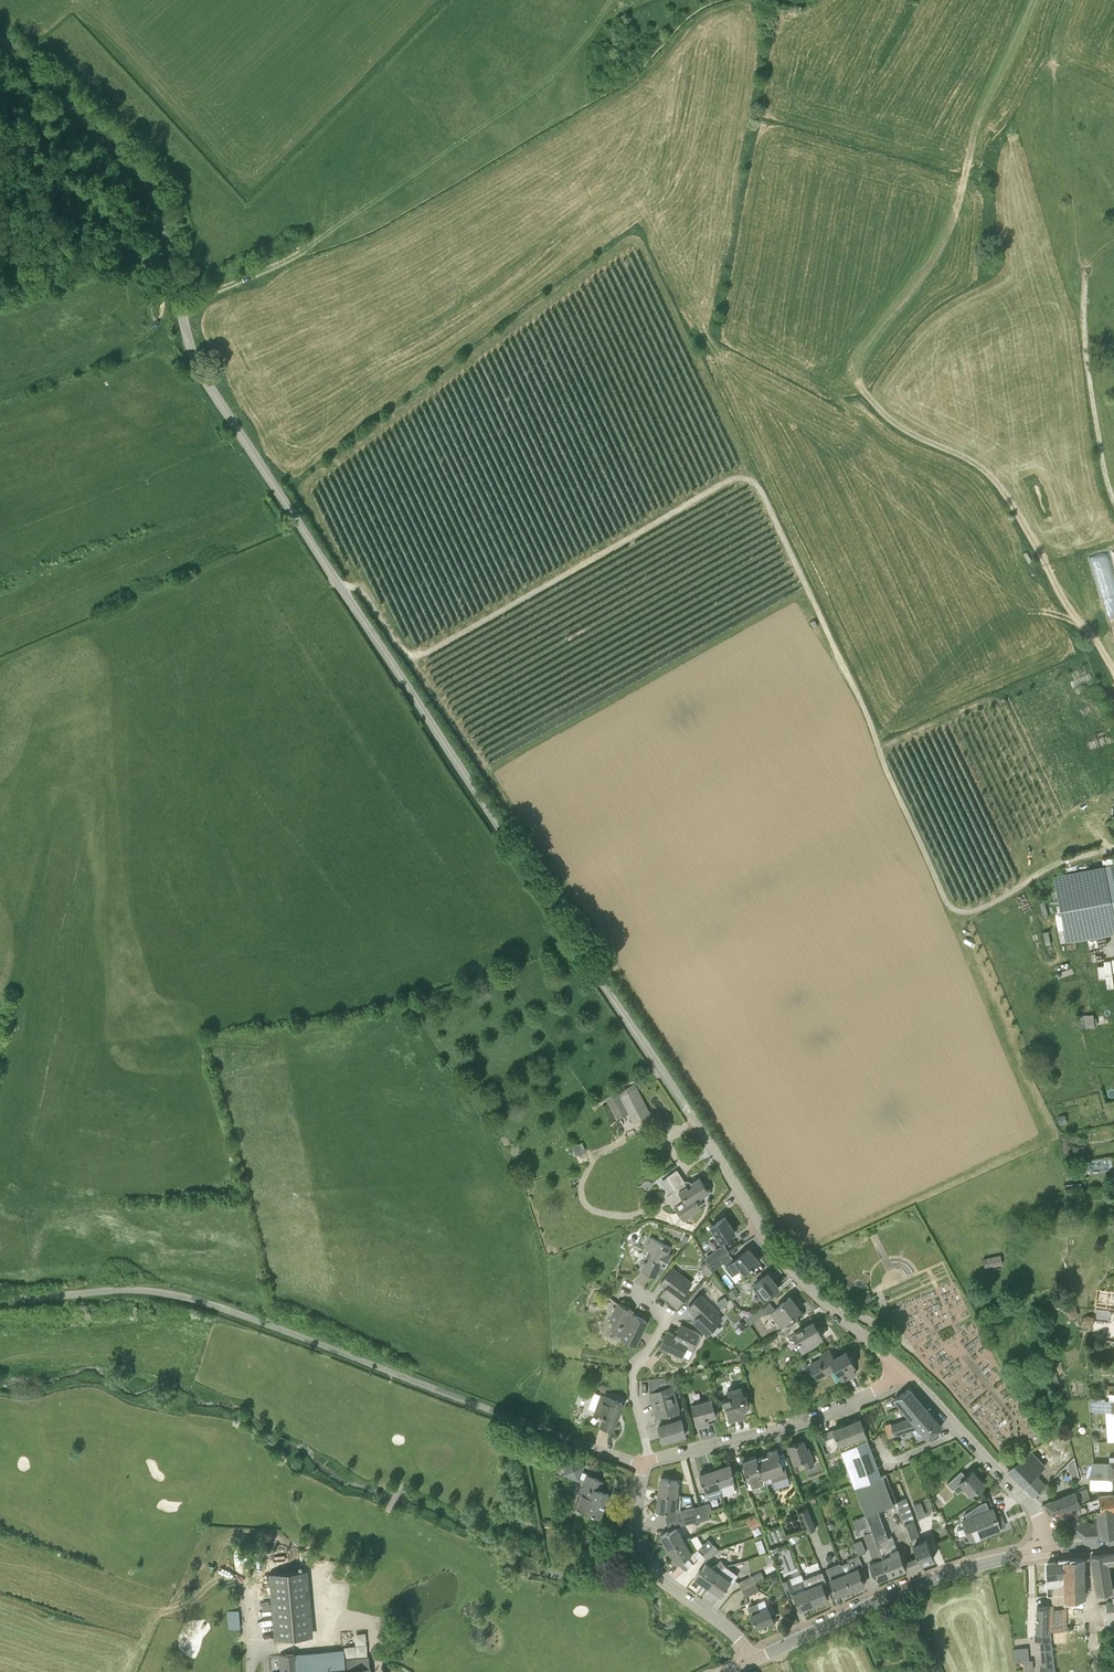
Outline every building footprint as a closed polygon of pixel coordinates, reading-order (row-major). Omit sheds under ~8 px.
[(1113,931),(1113,864),(1053,877),(1067,941),(1113,931)] [(1047,913),(1044,900),(1038,901),(1041,914),(1047,913)] [(1113,941),(1092,942),(1093,960),(1113,959),(1113,944),(1113,941)] [(1095,1012),(1081,1014),(1083,1028),(1097,1025),(1095,1012)] [(606,1099),(617,1120),(628,1113),(633,1122),(650,1114),(634,1084),(606,1099)] [(1068,1123),(1066,1114),(1058,1116),(1060,1124),(1068,1123)] [(1074,1158),(1084,1157),(1083,1140),(1072,1141),(1074,1158)] [(582,1153),(578,1144),(572,1146),(575,1155),(582,1153)] [(667,1196),(674,1206),(676,1205),(684,1218),(698,1209),(694,1202),(709,1192),(699,1178),(684,1188),(683,1186),(667,1196)] [(711,1227),(720,1241),(735,1232),(725,1217),(711,1227)] [(666,1266),(672,1255),(669,1253),(672,1247),(652,1237),(646,1249),(648,1250),(639,1268),(645,1271),(645,1270),(650,1273),(655,1276),(662,1265),(666,1266)] [(711,1253),(712,1253),(716,1259),(720,1257),(728,1251),(724,1245),(711,1253)] [(740,1270),(742,1274),(751,1267),(752,1269),(753,1267),(753,1266),(759,1262),(749,1249),(740,1256),(725,1267),(733,1276),(740,1270)] [(716,1259),(712,1253),(706,1257),(710,1263),(716,1259)] [(1000,1255),(984,1258),(986,1268),(1003,1265),(1000,1255)] [(709,1264),(713,1270),(724,1263),(720,1257),(716,1259),(710,1263),(709,1264)] [(708,1275),(713,1270),(708,1264),(706,1262),(701,1267),(708,1275)] [(678,1304),(688,1291),(687,1290),(693,1282),(673,1266),(662,1281),(667,1285),(662,1292),(678,1304)] [(753,1285),(764,1299),(779,1287),(768,1273),(753,1285)] [(708,1289),(705,1292),(727,1313),(735,1305),(731,1302),(729,1305),(725,1305),(719,1299),(717,1291),(716,1286),(713,1283),(707,1278),(702,1283),(708,1289)] [(739,1293),(736,1288),(729,1292),(733,1297),(739,1293)] [(863,1295),(866,1302),(873,1299),(870,1292),(863,1295)] [(708,1333),(718,1322),(714,1317),(720,1312),(701,1294),(689,1307),(698,1316),(694,1320),(708,1333)] [(725,1297),(718,1301),(722,1307),(729,1303),(725,1297)] [(770,1314),(782,1328),(794,1322),(791,1317),(800,1309),(790,1297),(775,1309),(770,1314)] [(633,1316),(629,1314),(631,1310),(618,1303),(610,1321),(614,1323),(611,1330),(622,1336),(621,1337),(635,1344),(637,1340),(638,1339),(647,1321),(634,1315),(633,1316)] [(1079,1316),(1076,1305),(1067,1308),(1070,1318),(1079,1316)] [(745,1317),(750,1324),(762,1315),(758,1309),(745,1317)] [(1094,1320),(1092,1320),(1092,1324),(1113,1325),(1113,1311),(1095,1309),(1094,1320)] [(777,1334),(782,1342),(789,1338),(797,1339),(803,1351),(817,1343),(816,1340),(822,1337),(814,1322),(802,1328),(798,1321),(777,1334)] [(691,1351),(699,1334),(681,1325),(675,1335),(667,1331),(661,1344),(682,1355),(685,1348),(691,1351)] [(833,1364),(836,1368),(842,1380),(856,1372),(852,1367),(855,1365),(846,1351),(833,1359),(831,1360),(833,1364)] [(833,1359),(829,1352),(819,1357),(820,1359),(810,1364),(818,1379),(836,1368),(833,1364),(831,1360),(833,1359)] [(809,1366),(806,1360),(799,1363),(802,1369),(809,1366)] [(680,1387),(679,1383),(678,1378),(670,1378),(649,1379),(649,1381),(651,1392),(650,1392),(656,1415),(657,1415),(659,1424),(663,1440),(686,1434),(672,1388),(680,1387)] [(747,1395),(746,1392),(744,1393),(742,1385),(726,1389),(729,1396),(723,1398),(722,1399),(722,1400),(723,1402),(727,1404),(730,1417),(745,1413),(744,1407),(749,1406),(745,1395),(747,1395)] [(911,1418),(891,1425),(894,1435),(919,1427),(914,1421),(927,1410),(909,1389),(894,1398),(911,1418)] [(601,1424),(613,1428),(622,1402),(602,1395),(595,1412),(603,1415),(603,1416),(605,1417),(602,1423),(601,1423),(601,1424)] [(717,1420),(713,1410),(714,1409),(711,1398),(692,1403),(698,1426),(713,1422),(717,1420)] [(1102,1399),(1088,1399),(1090,1411),(1113,1412),(1113,1420),(1113,1399),(1102,1399)] [(914,1421),(919,1427),(911,1430),(918,1439),(925,1433),(928,1438),(941,1427),(927,1410),(914,1421)] [(867,1439),(868,1439),(860,1419),(833,1429),(837,1439),(841,1449),(867,1439)] [(832,1449),(840,1446),(833,1428),(825,1431),(832,1449)] [(841,1449),(855,1485),(881,1476),(867,1439),(841,1449)] [(526,1449),(533,1452),(536,1442),(529,1440),(526,1449)] [(806,1468),(815,1465),(808,1447),(806,1448),(803,1440),(789,1445),(795,1462),(803,1459),(806,1468)] [(784,1465),(782,1465),(777,1449),(767,1452),(768,1455),(757,1459),(762,1477),(771,1474),(773,1480),(788,1476),(784,1465)] [(1008,1470),(1023,1484),(1034,1496),(1045,1486),(1034,1475),(1045,1465),(1032,1452),(1014,1464),(1008,1470)] [(609,1493),(601,1490),(604,1481),(588,1475),(589,1474),(581,1471),(584,1465),(580,1463),(582,1457),(576,1455),(573,1461),(570,1459),(566,1468),(572,1470),(570,1476),(578,1479),(579,1477),(585,1479),(578,1498),(586,1501),(583,1509),(600,1516),(609,1493)] [(762,1477),(757,1459),(756,1459),(755,1456),(743,1460),(749,1479),(750,1479),(752,1487),(764,1483),(762,1477)] [(1112,1486),(1113,1486),(1113,1484),(1113,1462),(1109,1462),(1094,1461),(1093,1461),(1088,1478),(1090,1478),(1090,1489),(1099,1489),(1112,1489),(1112,1486)] [(715,1469),(721,1490),(722,1489),(723,1493),(724,1493),(736,1489),(737,1489),(735,1482),(736,1482),(730,1463),(721,1466),(721,1467),(715,1469)] [(1074,1471),(1071,1465),(1065,1468),(1068,1474),(1074,1471)] [(707,1494),(721,1490),(715,1469),(709,1471),(709,1470),(699,1473),(705,1491),(706,1490),(707,1494)] [(947,1483),(952,1489),(961,1481),(972,1492),(984,1482),(973,1470),(966,1476),(961,1470),(947,1483)] [(896,1501),(890,1485),(886,1474),(881,1476),(855,1485),(866,1514),(890,1575),(911,1566),(908,1560),(904,1562),(898,1547),(897,1548),(893,1536),(907,1531),(896,1501)] [(677,1496),(678,1481),(668,1480),(668,1479),(661,1478),(660,1487),(661,1487),(660,1494),(677,1496)] [(743,1499),(750,1497),(745,1483),(738,1485),(743,1499)] [(1090,1498),(1088,1493),(1086,1487),(1071,1493),(1075,1505),(1087,1501),(1099,1497),(1090,1498)] [(1068,1507),(1075,1505),(1071,1493),(1046,1503),(1053,1513),(1068,1507)] [(681,1496),(677,1496),(660,1494),(659,1500),(658,1500),(657,1510),(675,1512),(675,1510),(679,1511),(681,1496)] [(1113,1508),(1113,1494),(1099,1497),(1087,1501),(1089,1512),(1096,1509),(1113,1508)] [(896,1501),(907,1531),(909,1530),(912,1538),(919,1535),(914,1519),(915,1519),(906,1497),(896,1501)] [(965,1514),(967,1518),(963,1520),(971,1540),(1000,1529),(1000,1528),(996,1519),(1003,1517),(1000,1509),(994,1512),(993,1508),(990,1510),(986,1501),(981,1503),(965,1514)] [(914,1505),(916,1511),(923,1508),(921,1502),(914,1505)] [(703,1519),(710,1518),(708,1506),(701,1507),(703,1519)] [(697,1521),(703,1519),(701,1507),(694,1509),(696,1515),(697,1521)] [(806,1532),(816,1529),(808,1507),(798,1511),(806,1532)] [(1053,1514),(1063,1523),(1075,1513),(1068,1507),(1053,1513),(1053,1514)] [(1097,1523),(1090,1524),(1078,1516),(1075,1513),(1063,1523),(1066,1525),(1077,1533),(1083,1537),(1113,1535),(1113,1508),(1096,1509),(1097,1523)] [(682,1518),(696,1515),(694,1509),(681,1512),(682,1518)] [(877,1580),(890,1575),(866,1514),(861,1516),(867,1532),(864,1534),(871,1554),(875,1553),(877,1559),(870,1562),(877,1580)] [(684,1524),(697,1521),(696,1515),(682,1518),(684,1524)] [(748,1521),(752,1529),(754,1528),(760,1525),(756,1516),(750,1520),(748,1521)] [(670,1549),(684,1540),(676,1526),(661,1535),(666,1544),(667,1543),(670,1549)] [(786,1536),(792,1544),(800,1538),(794,1530),(786,1536)] [(703,1555),(714,1545),(708,1539),(698,1549),(691,1537),(685,1540),(684,1540),(670,1549),(673,1554),(673,1555),(677,1563),(688,1556),(694,1563),(703,1554),(703,1555)] [(918,1556),(915,1557),(918,1564),(934,1557),(927,1538),(913,1544),(918,1556)] [(854,1543),(859,1555),(866,1552),(862,1540),(854,1543)] [(708,1560),(719,1550),(714,1545),(703,1555),(708,1560)] [(780,1550),(778,1545),(769,1549),(771,1554),(780,1550)] [(1113,1563),(1113,1553),(1091,1556),(1093,1567),(1097,1595),(1113,1592),(1109,1564),(1113,1563)] [(858,1568),(863,1566),(859,1555),(848,1559),(849,1563),(841,1566),(850,1590),(864,1584),(858,1568)] [(1054,1596),(1054,1604),(1068,1600),(1086,1597),(1084,1557),(1082,1557),(1082,1558),(1075,1559),(1075,1558),(1066,1560),(1065,1560),(1067,1585),(1064,1585),(1053,1586),(1054,1596)] [(703,1582),(703,1581),(709,1585),(719,1571),(725,1565),(721,1560),(713,1567),(706,1562),(695,1577),(703,1582)] [(1053,1586),(1064,1585),(1067,1585),(1065,1560),(1047,1563),(1047,1577),(1047,1596),(1052,1596),(1054,1596),(1053,1586)] [(841,1566),(840,1563),(826,1568),(837,1595),(850,1590),(841,1566)] [(346,1576),(338,1573),(340,1569),(336,1568),(333,1578),(355,1584),(358,1572),(348,1569),(346,1576)] [(742,1589),(755,1583),(755,1582),(768,1576),(765,1570),(739,1582),(742,1589)] [(719,1571),(709,1585),(714,1589),(714,1590),(722,1595),(732,1580),(719,1571)] [(804,1580),(813,1604),(827,1599),(822,1585),(827,1583),(822,1572),(804,1578),(805,1579),(804,1580)] [(307,1573),(270,1576),(276,1640),(313,1636),(307,1573)] [(780,1581),(777,1574),(770,1577),(772,1582),(775,1583),(780,1581)] [(813,1604),(804,1580),(792,1584),(790,1578),(782,1581),(789,1598),(795,1596),(800,1609),(813,1604)] [(746,1597),(759,1590),(755,1583),(742,1589),(746,1597)] [(748,1607),(757,1627),(773,1620),(768,1607),(760,1610),(757,1603),(748,1607)] [(1037,1606),(1035,1639),(1040,1640),(1042,1668),(1039,1668),(1040,1671),(1055,1671),(1053,1649),(1052,1650),(1051,1631),(1049,1631),(1048,1605),(1037,1606)] [(239,1611),(227,1612),(229,1630),(240,1629),(239,1611)] [(1024,1660),(1025,1669),(1035,1668),(1034,1658),(1030,1659),(1029,1645),(1015,1647),(1016,1661),(1024,1660)] [(344,1657),(343,1650),(279,1655),(280,1671),(371,1671),(369,1655),(344,1657)]
